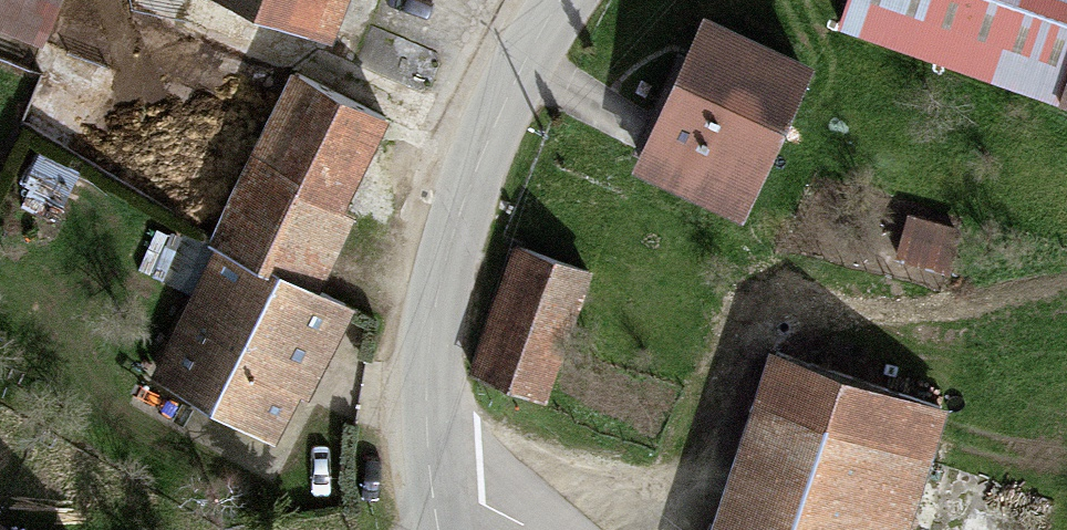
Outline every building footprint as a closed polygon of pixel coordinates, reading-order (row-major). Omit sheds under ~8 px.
[(38,35),(51,0),(0,0),(0,20),(38,35)] [(330,28),(340,0),(256,0),(330,28)] [(1055,65),(1066,34),(1066,0),(846,0),(841,14),(845,15),(843,24),(1066,98),(1066,69),(1055,65)] [(727,216),(782,73),(683,35),(628,176),(727,216)] [(236,210),(223,238),(232,243),(301,278),(382,113),(298,69),(224,202),(236,210)] [(280,440),(343,300),(301,278),(232,243),(164,378),(280,440)] [(539,406),(588,283),(518,253),(470,380),(539,406)] [(940,395),(772,352),(755,406),(797,417),(923,454),(940,395)] [(716,529),(762,529),(797,417),(755,406),(716,529)] [(923,454),(797,417),(762,529),(901,529),(923,454)]
